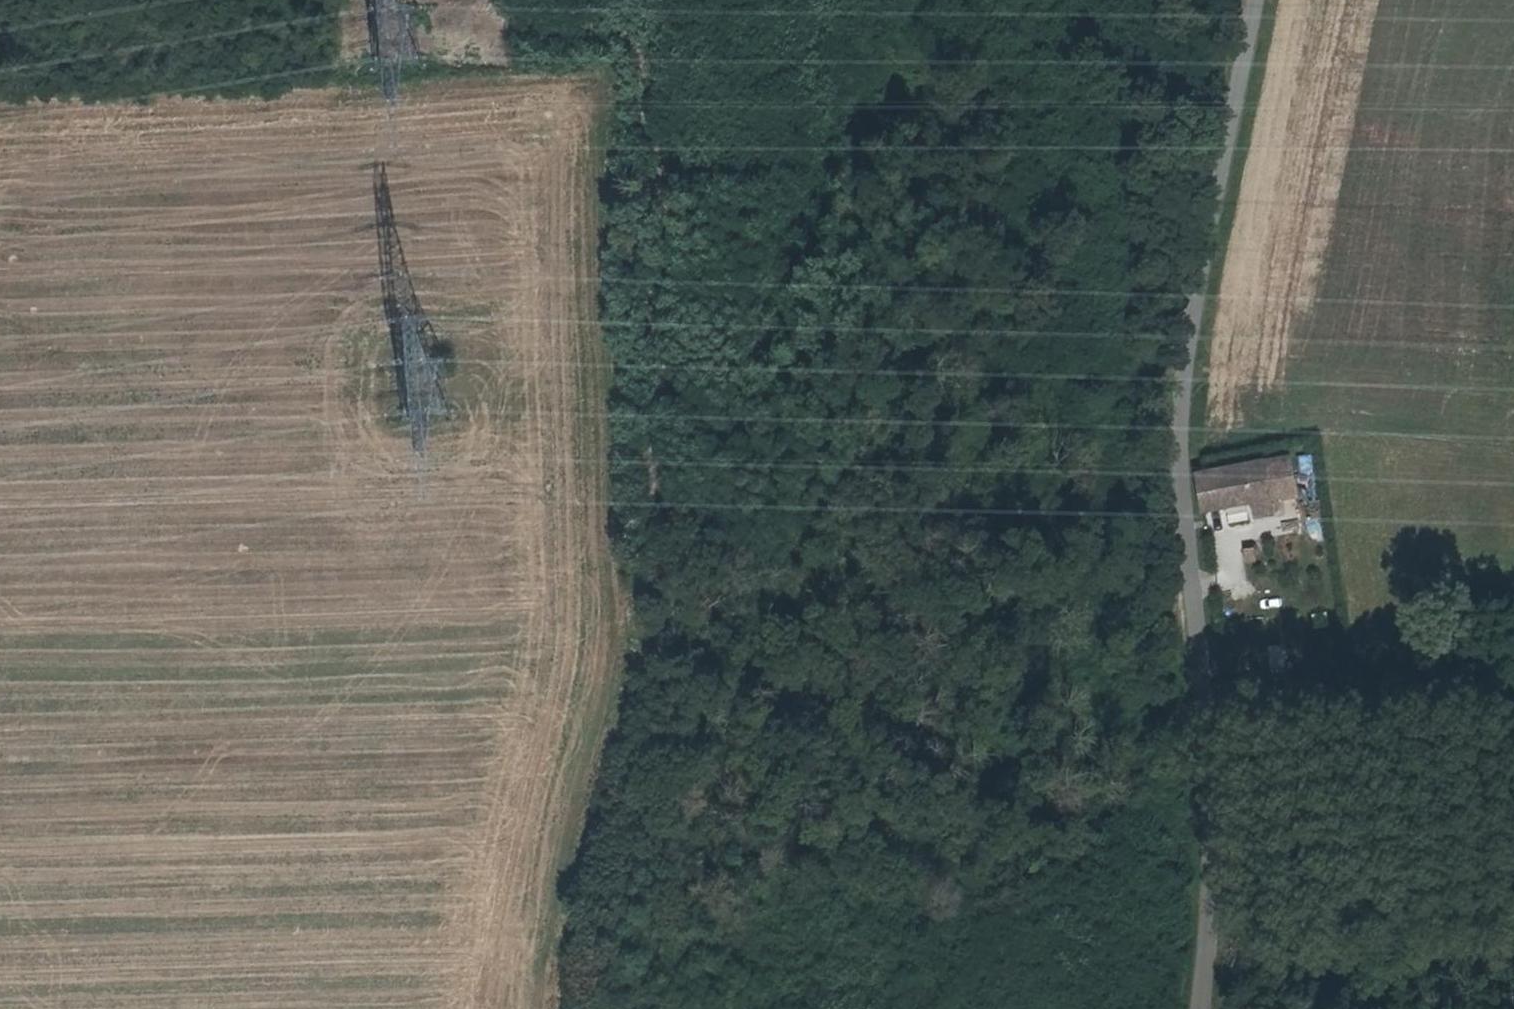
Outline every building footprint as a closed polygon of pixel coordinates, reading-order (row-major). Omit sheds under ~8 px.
[(1255,435),(1180,443),(1183,481),(1237,474),(1239,488),(1263,487),(1255,435)] [(1293,456),(1302,503),(1316,500),(1308,454),(1293,456)]
